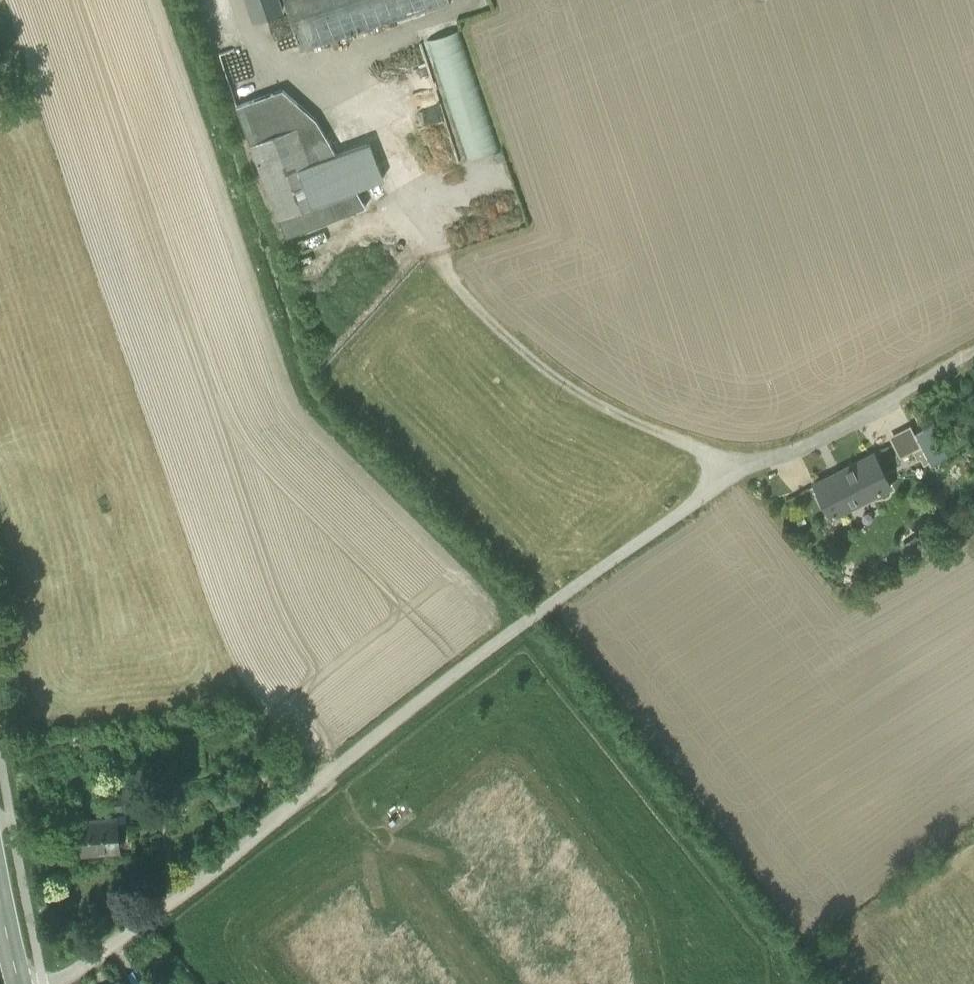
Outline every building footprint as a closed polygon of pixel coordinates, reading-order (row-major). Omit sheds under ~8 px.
[(301,47),(305,48),(334,39),(332,39),(430,8),(428,0),(286,0),(301,47)] [(468,159),(501,148),(461,29),(428,40),(468,159)] [(315,117),(282,88),(236,105),(279,217),(286,235),(365,206),(355,187),(383,176),(369,139),(334,151),(315,117)] [(946,457),(930,427),(915,435),(931,465),(946,457)] [(889,487),(873,456),(854,466),(870,497),(889,487)] [(854,466),(817,485),(833,516),(870,497),(854,466)] [(164,719),(155,720),(156,730),(165,729),(164,719)] [(138,790),(114,792),(115,809),(139,807),(138,790)] [(117,815),(78,818),(80,853),(120,851),(117,815)]
